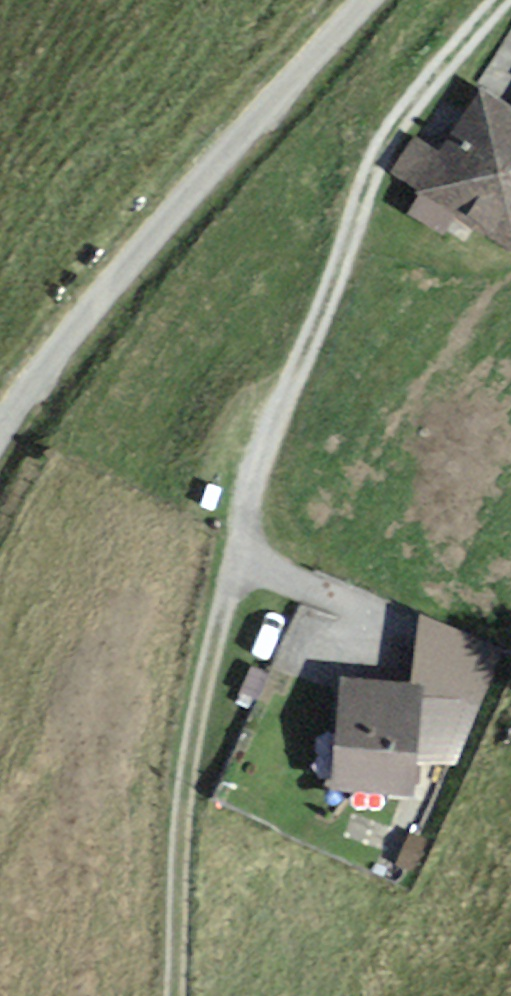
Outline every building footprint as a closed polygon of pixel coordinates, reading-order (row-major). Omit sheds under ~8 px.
[(510,255),(510,106),(478,85),(439,145),(413,128),(389,164),(428,190),(423,198),(510,255)] [(335,681),(324,793),(409,801),(419,689),(335,681)]
